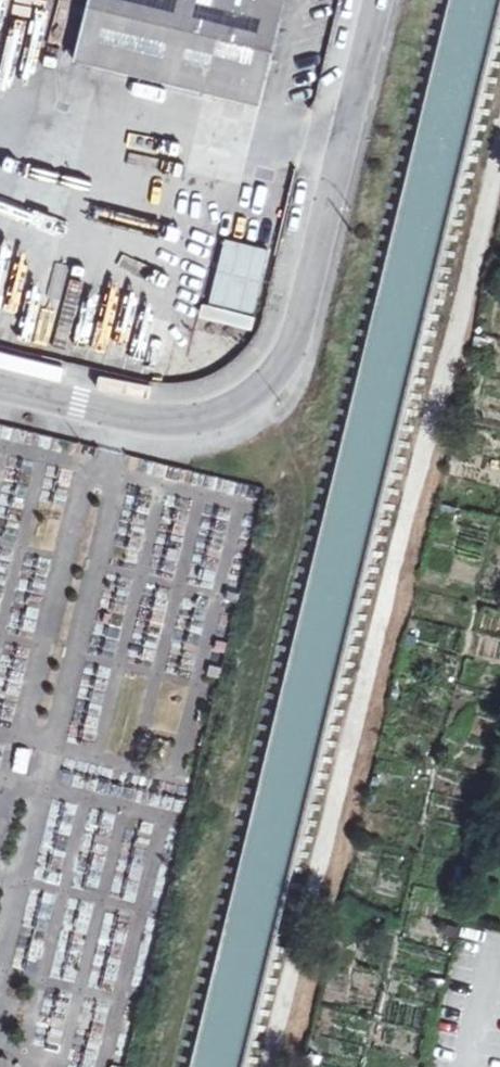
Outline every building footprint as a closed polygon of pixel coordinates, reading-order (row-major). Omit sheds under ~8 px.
[(291,0),(99,0),(84,62),(266,106),(291,0)] [(223,235),(201,315),(251,329),(273,249),(223,235)]
